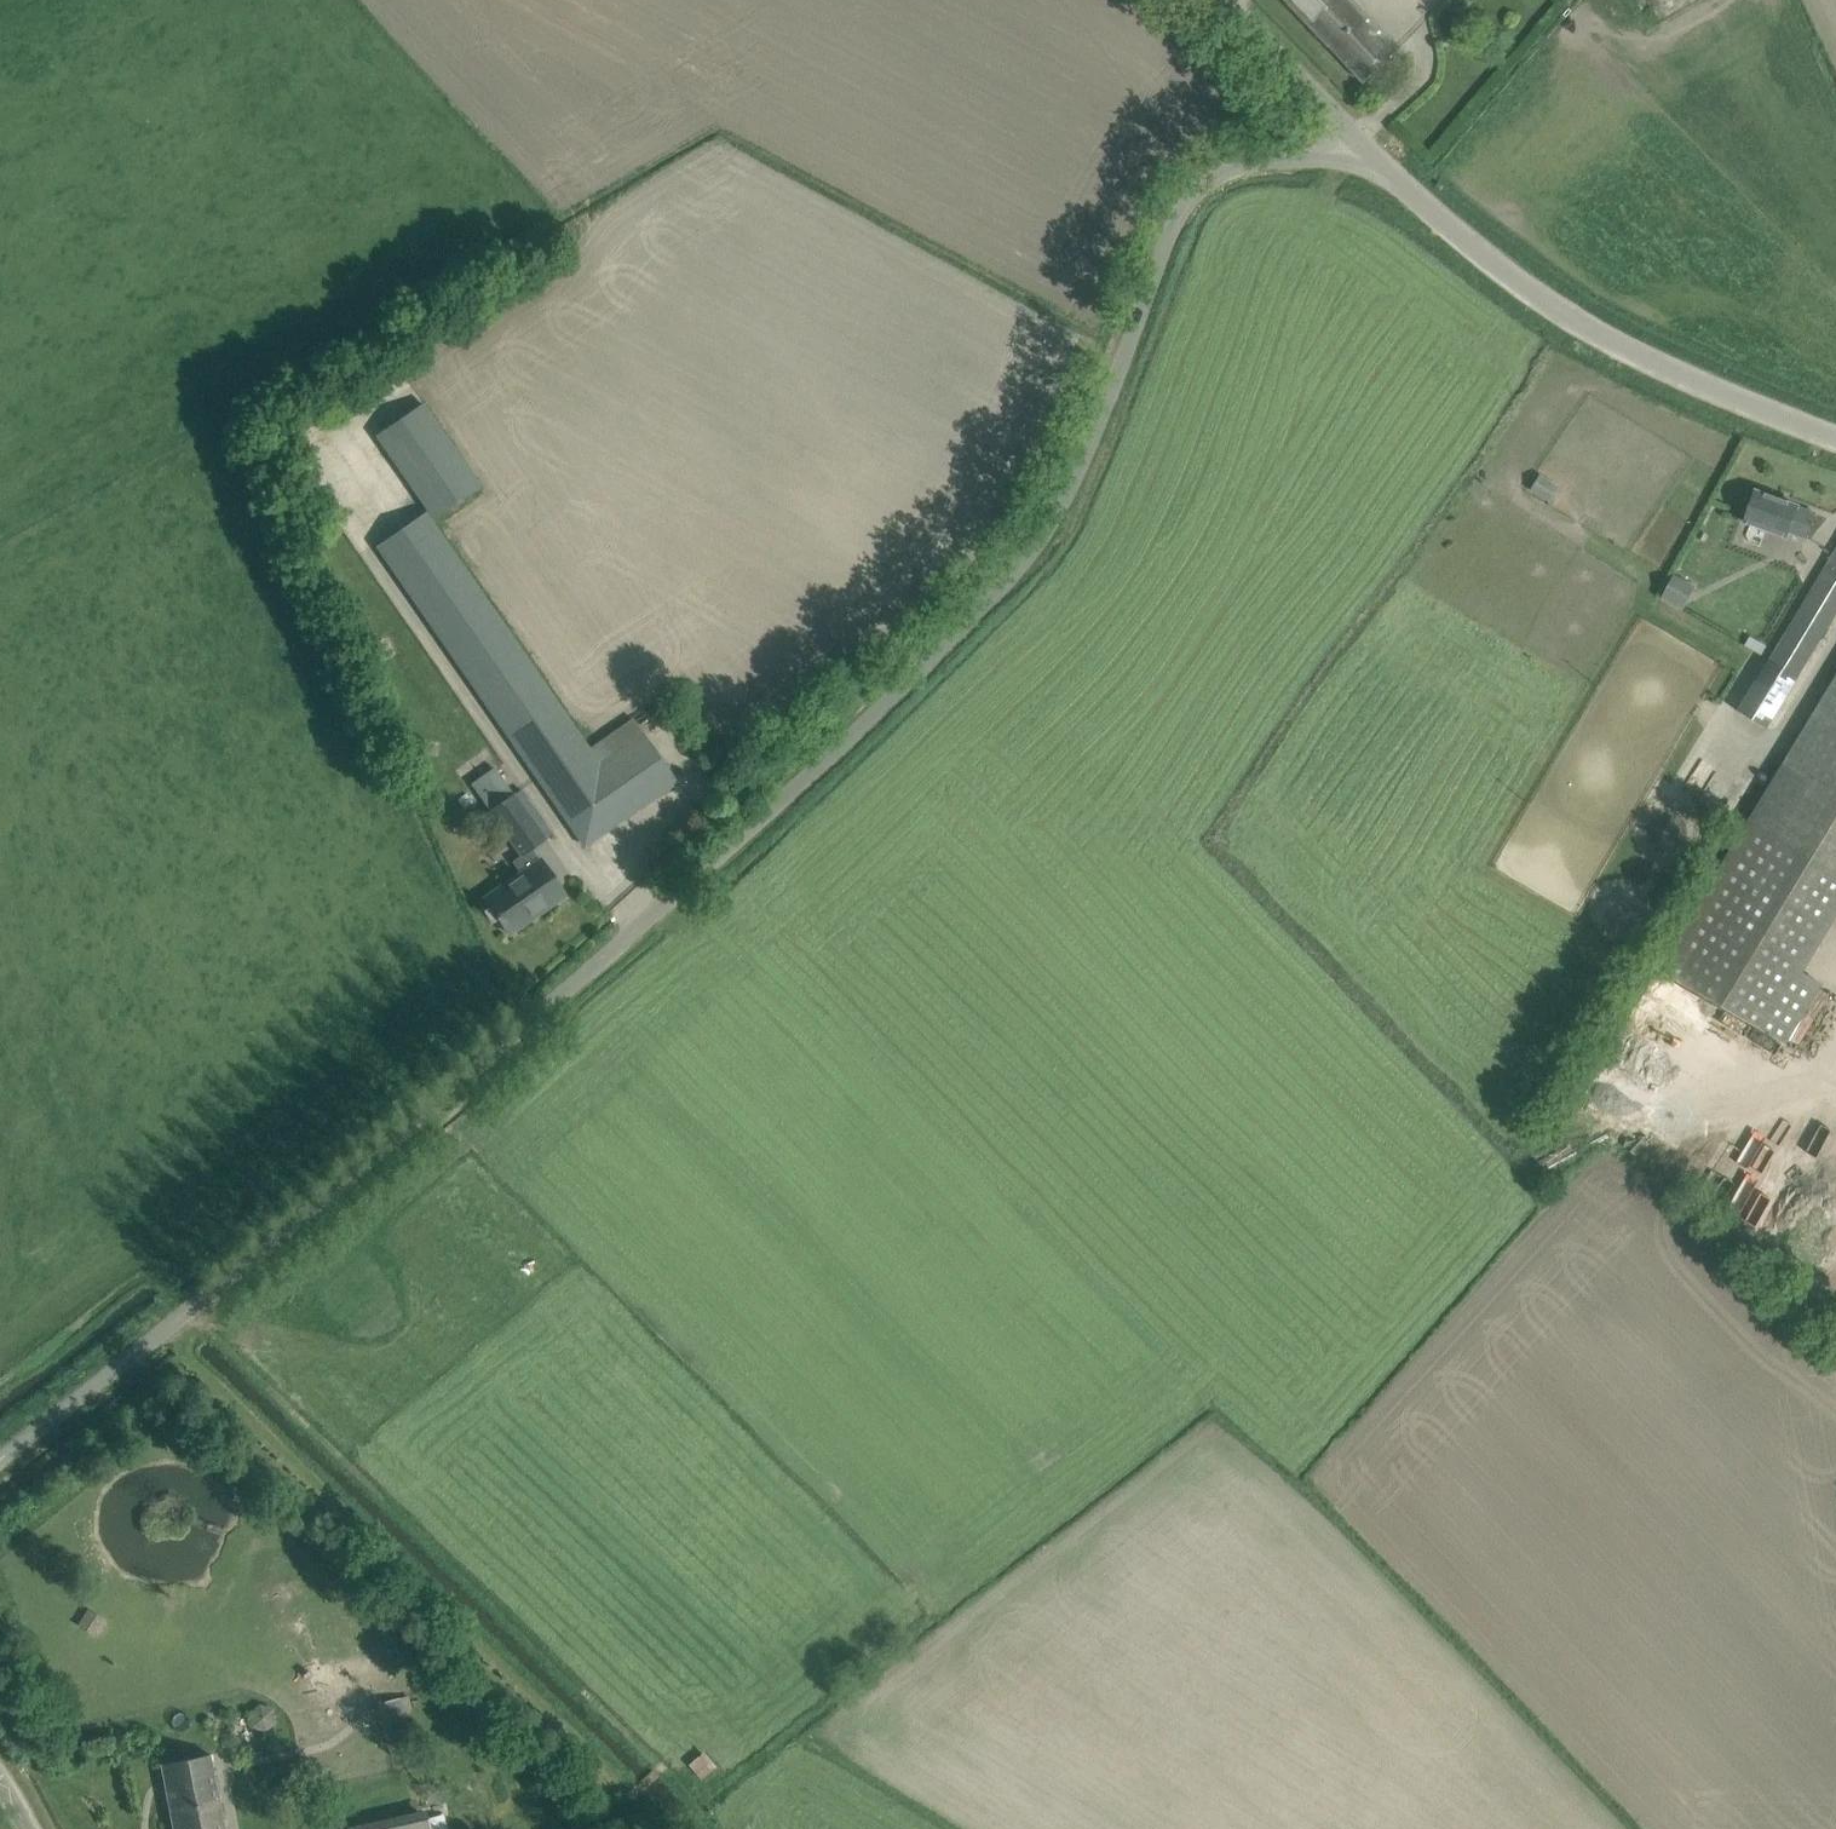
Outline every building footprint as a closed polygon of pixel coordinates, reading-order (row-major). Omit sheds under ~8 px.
[(1382,67),(1400,50),(1353,0),(1287,0),(1364,84),(1382,67)] [(480,486),(435,420),(422,402),(376,434),(434,518),(480,486)] [(1807,539),(1808,536),(1816,513),(1756,491),(1745,522),(1786,537),(1788,532),(1807,539)] [(676,780),(662,760),(644,734),(599,765),(424,513),(378,544),(584,844),(676,780)] [(1764,666),(1739,708),(1766,724),(1791,683),(1835,611),(1835,551),(1764,666)] [(1664,575),(1659,599),(1684,604),(1689,580),(1664,575)] [(392,655),(383,636),(370,643),(378,661),(392,655)] [(1659,968),(1785,1045),(1822,984),(1801,972),(1835,915),(1835,677),(1659,968)] [(514,794),(490,811),(521,854),(545,838),(514,794)] [(540,859),(484,898),(509,934),(565,895),(540,859)] [(210,1754),(160,1764),(173,1828),(224,1828),(210,1754)] [(444,1816),(437,1818),(436,1815),(428,1817),(426,1808),(346,1826),(346,1828),(448,1828),(444,1816)]
